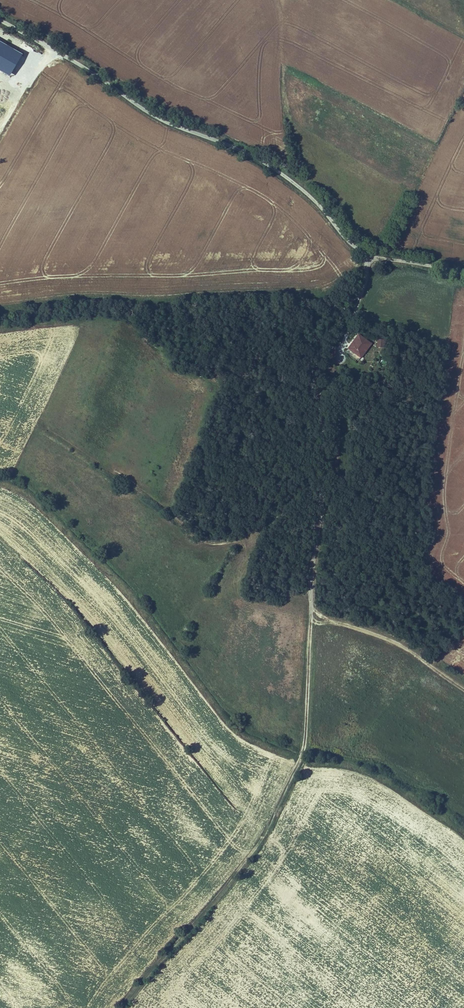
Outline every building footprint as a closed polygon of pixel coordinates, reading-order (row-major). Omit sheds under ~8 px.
[(362,345),(360,343),(354,350),(357,352),(362,345)] [(357,352),(354,350),(349,357),(359,364),(364,357),(367,359),(372,352),(362,345),(357,352)] [(359,364),(349,357),(346,361),(358,370),(367,359),(364,357),(359,364)] [(327,371),(334,371),(334,369),(335,369),(335,361),(328,360),(327,368),(328,368),(327,371)]
